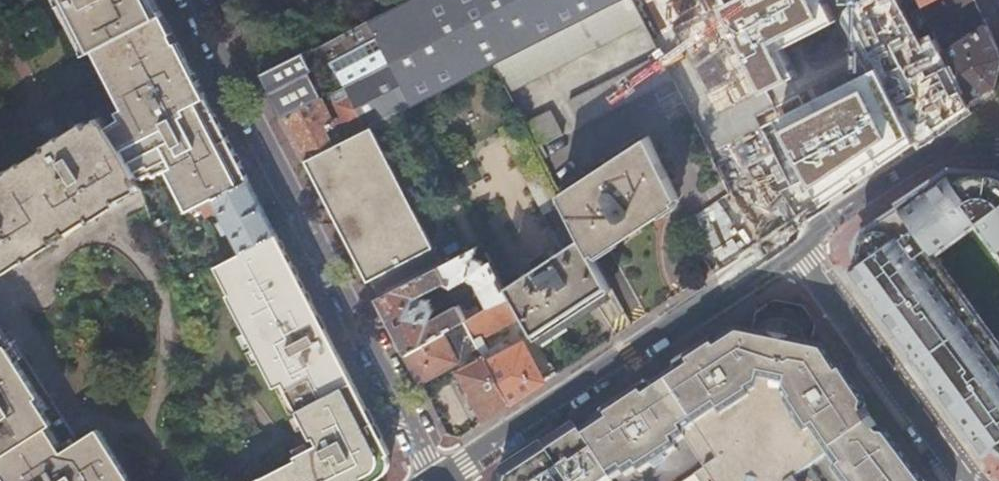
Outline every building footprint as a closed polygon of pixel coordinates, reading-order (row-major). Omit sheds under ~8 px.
[(92,53),(95,52),(155,21),(157,20),(147,0),(64,0),(92,53)] [(306,160),(411,107),(492,66),(492,65),(561,29),(620,0),(409,0),(369,20),(390,63),(345,87),(326,96),(313,103),(284,118),(306,160)] [(561,29),(576,58),(644,23),(632,0),(620,0),(561,29)] [(714,269),(808,209),(823,198),(721,0),(632,0),(644,23),(660,53),(673,77),(734,192),(751,182),(750,162),(766,153),(769,125),(785,154),(787,154),(793,165),(785,170),(776,160),(770,164),(769,167),(772,180),(746,196),(743,193),(737,197),(739,201),(717,214),(713,205),(693,217),(706,240),(700,244),(714,269)] [(823,198),(916,136),(896,96),(888,81),(868,42),(863,31),(847,0),(721,0),(823,198)] [(863,31),(877,24),(894,16),(917,4),(915,0),(847,0),(863,31)] [(979,12),(973,0),(934,0),(924,5),(925,7),(920,10),(931,30),(959,13),(964,20),(979,12)] [(899,26),(920,65),(943,53),(931,30),(920,10),(917,4),(894,16),(899,26)] [(262,74),(270,91),(299,77),(317,67),(319,72),(334,64),(345,87),(390,63),(369,20),(289,61),(262,74)] [(248,183),(177,44),(170,48),(155,21),(95,52),(96,54),(102,52),(134,113),(120,121),(124,128),(113,137),(135,174),(147,167),(149,171),(168,160),(194,209),(198,207),(212,200),(248,183)] [(969,102),(994,86),(998,70),(998,52),(984,22),(978,26),(980,30),(943,53),(969,102)] [(863,31),(868,42),(883,34),(877,24),(863,31)] [(909,70),(920,65),(899,26),(889,31),(909,70)] [(492,65),(492,66),(507,94),(576,58),(561,29),(492,65)] [(868,42),(888,81),(909,71),(909,70),(889,31),(883,34),(868,42)] [(249,49),(262,74),(289,61),(276,36),(249,49)] [(673,77),(660,53),(569,101),(581,124),(673,77)] [(920,65),(947,116),(969,102),(943,53),(920,65)] [(888,81),(896,96),(917,85),(909,71),(888,81)] [(271,92),(284,118),(313,103),(299,77),(270,91),(271,92)] [(896,96),(916,136),(937,123),(917,85),(896,96)] [(423,224),(442,263),(475,246),(481,243),(411,107),(306,160),(357,258),(423,224)] [(523,125),(536,149),(562,135),(549,111),(523,125)] [(113,137),(106,125),(82,140),(80,137),(53,154),(47,147),(23,162),(21,159),(0,173),(0,264),(2,266),(51,233),(55,238),(67,230),(65,227),(89,212),(93,217),(119,199),(115,192),(134,181),(133,180),(137,177),(135,174),(113,137)] [(582,237),(592,255),(616,239),(618,243),(664,212),(662,208),(681,195),(648,135),(560,194),(582,237)] [(983,450),(994,442),(995,446),(998,450),(998,342),(933,253),(977,220),(998,250),(998,177),(996,175),(973,174),(949,174),(863,231),(860,234),(857,242),(856,251),(857,256),(859,260),(863,264),(852,271),(983,450)] [(276,233),(249,182),(248,183),(212,200),(198,207),(204,220),(219,213),(223,220),(218,223),(224,234),(229,232),(240,253),(274,234),(276,233)] [(274,234),(240,253),(222,263),(237,291),(228,296),(275,387),(284,382),(312,437),(316,436),(319,443),(295,455),(297,459),(255,480),(375,480),(378,478),(382,475),(385,472),(387,468),(388,465),(388,461),(386,457),(388,456),(274,234)] [(510,296),(521,315),(536,339),(612,290),(592,255),(582,237),(504,287),(509,296),(510,296)] [(442,333),(446,331),(464,321),(466,320),(459,308),(430,323),(434,312),(427,301),(416,299),(444,286),(450,288),(468,279),(469,282),(476,284),(489,308),(509,296),(504,287),(490,261),(482,265),(480,260),(470,256),(475,246),(442,263),(377,297),(406,353),(442,333)] [(466,320),(464,321),(475,341),(521,315),(510,296),(509,296),(489,308),(466,320)] [(876,412),(872,415),(870,413),(871,406),(847,372),(843,375),(824,349),(809,346),(797,329),(794,326),(785,321),(780,320),(775,320),(770,321),(766,322),(747,334),(735,332),(710,348),(707,344),(673,366),(671,373),(650,387),(642,386),(598,415),(601,419),(576,435),(606,480),(607,480),(611,480),(619,475),(622,479),(634,471),(636,474),(648,466),(647,463),(658,455),(661,459),(672,451),(670,447),(681,439),(679,434),(690,428),(718,470),(699,480),(800,480),(799,479),(831,456),(835,453),(847,468),(843,471),(850,480),(926,480),(876,412)] [(464,321),(446,331),(462,358),(479,349),(475,341),(464,321)] [(0,324),(0,468),(1,470),(8,480),(132,480),(98,428),(79,441),(14,339),(11,341),(0,324)] [(458,361),(442,333),(406,353),(421,382),(458,361)] [(488,355),(484,357),(509,405),(543,382),(522,343),(491,360),(488,355)] [(509,405),(484,357),(457,372),(484,422),(509,405)] [(576,435),(573,431),(552,445),(551,443),(543,443),(513,463),(524,480),(604,480),(606,480),(576,435)] [(831,456),(843,471),(847,468),(835,453),(831,456)] [(647,463),(648,466),(651,469),(662,462),(661,459),(658,455),(647,463)] [(500,471),(498,480),(524,480),(513,463),(500,471)]
